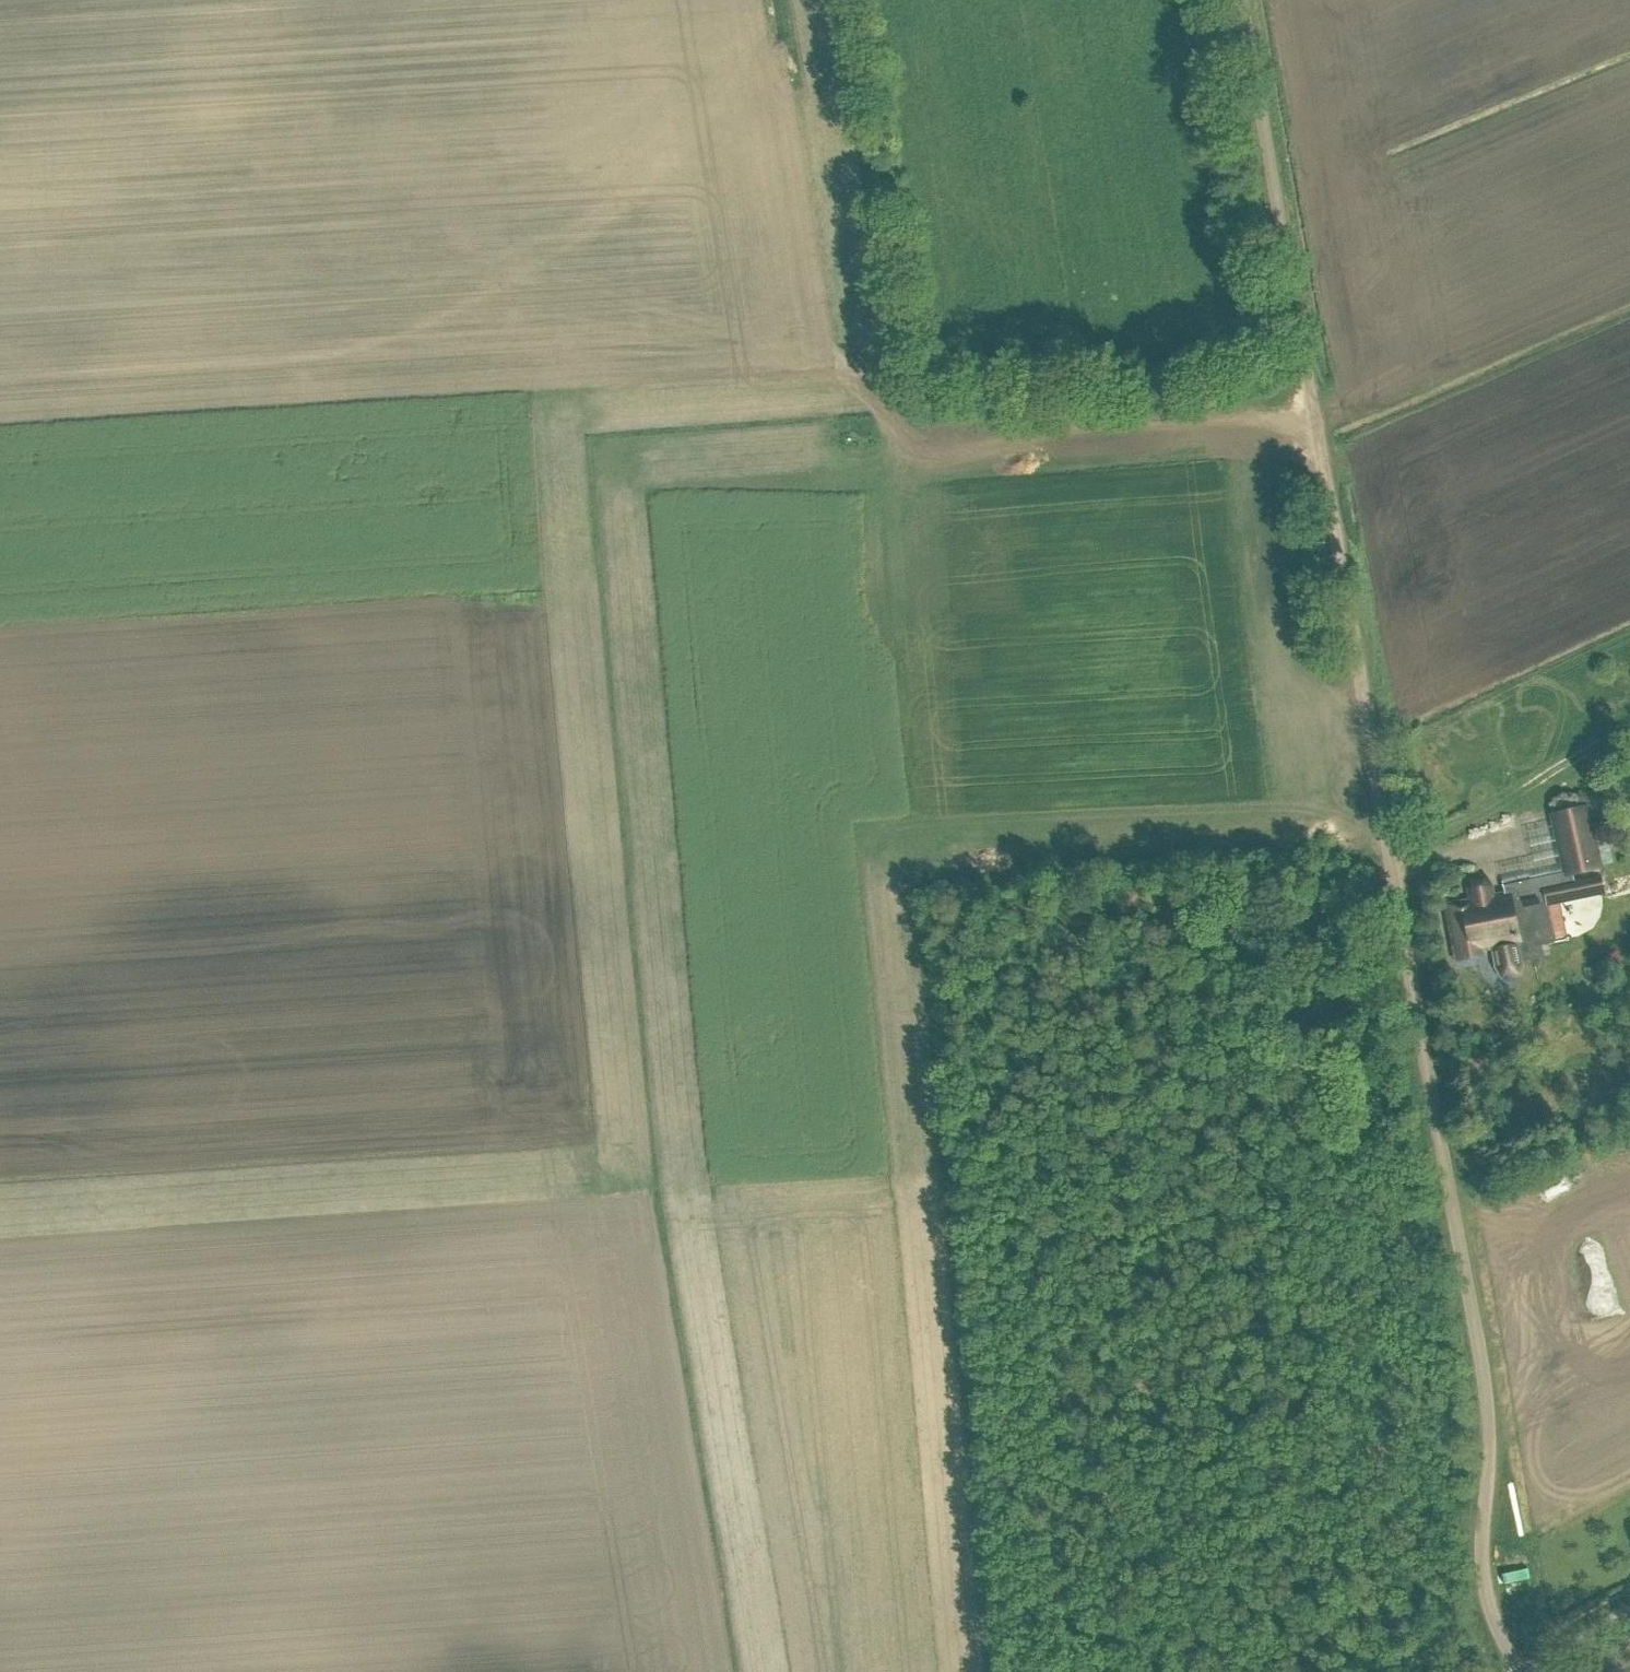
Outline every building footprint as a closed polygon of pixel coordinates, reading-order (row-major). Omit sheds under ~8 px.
[(1553,816),(1565,873),(1597,866),(1584,809),(1553,816)] [(1495,968),(1501,978),(1518,975),(1521,960),(1555,952),(1553,943),(1565,941),(1552,877),(1527,883),(1526,881),(1504,886),(1505,894),(1493,897),(1491,888),(1485,879),(1470,882),(1468,890),(1470,900),(1446,905),(1451,935),(1448,935),(1452,955),(1461,954),(1462,958),(1486,954),(1486,949),(1491,948),(1495,968)]
